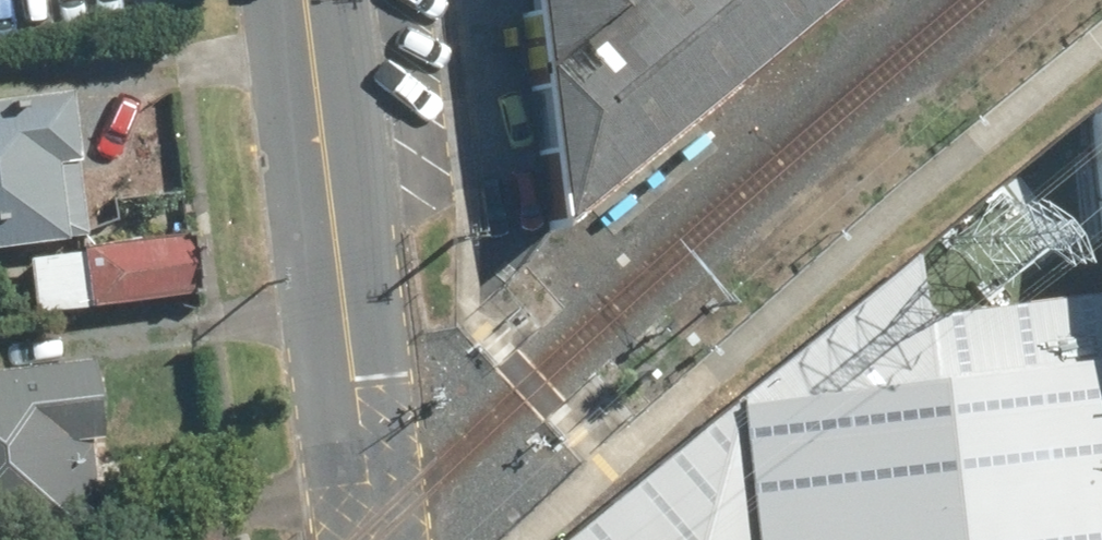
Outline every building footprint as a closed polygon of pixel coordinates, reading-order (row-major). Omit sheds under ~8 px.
[(546,218),(817,0),(520,0),(546,218)] [(64,92),(0,100),(0,247),(82,237),(64,92)] [(1101,191),(1101,94),(1090,103),(1101,191)] [(188,295),(180,237),(23,257),(30,315),(188,295)] [(743,539),(1101,539),(1101,283),(919,309),(913,249),(725,403),(728,428),(743,539)] [(91,359),(0,370),(0,539),(43,535),(49,539),(71,539),(91,514),(75,500),(92,498),(86,448),(102,446),(91,359)] [(728,428),(725,403),(554,539),(743,539),(728,428)]
